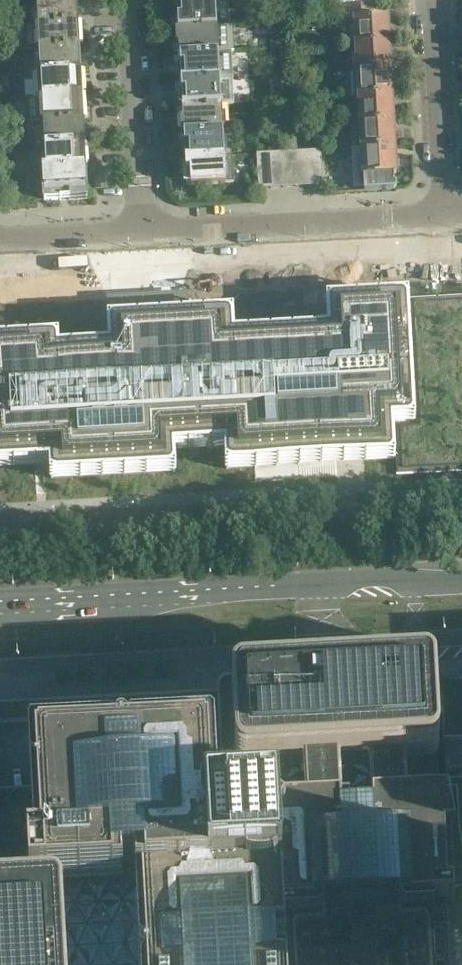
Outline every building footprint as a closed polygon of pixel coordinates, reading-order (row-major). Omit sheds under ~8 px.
[(76,0),(52,0),(33,1),(34,25),(77,23),(76,0)] [(277,0),(269,0),(269,11),(278,10),(277,0)] [(219,16),(218,5),(216,5),(215,1),(177,3),(178,29),(217,27),(216,17),(219,16)] [(375,18),(375,5),(347,7),(347,20),(355,20),(355,19),(375,18)] [(388,17),(375,18),(355,19),(355,20),(356,45),(389,43),(388,17)] [(79,47),(77,23),(34,25),(36,49),(79,47)] [(220,42),(219,31),(217,31),(217,27),(178,29),(179,55),(218,53),(218,42),(220,42)] [(295,49),(294,36),(285,37),(286,49),(295,49)] [(280,50),(280,37),(271,37),(271,50),(280,50)] [(390,69),(389,43),(356,45),(358,71),(390,69)] [(80,71),(79,47),(36,49),(37,73),(80,71)] [(296,61),(295,49),(286,49),(287,62),(296,61)] [(281,62),(280,50),(271,50),(272,63),(281,62)] [(222,75),(221,63),(219,63),(218,53),(179,55),(181,81),(220,79),(219,75),(222,75)] [(392,95),(390,69),(358,71),(350,71),(350,74),(347,77),(348,92),(351,95),(351,98),(359,97),(392,95)] [(81,95),(80,71),(37,73),(38,97),(81,95)] [(223,101),(223,89),(220,89),(220,79),(181,81),(182,107),(221,105),(221,101),(223,101)] [(298,100),(297,88),(288,89),(289,101),(298,100)] [(283,102),(282,89),(274,89),(274,102),(283,102)] [(83,119),(81,95),(38,97),(39,121),(83,119)] [(393,121),(392,95),(359,97),(360,123),(393,121)] [(298,112),(298,100),(289,101),(290,113),(298,112)] [(284,114),(283,102),(274,102),(275,115),(284,114)] [(225,126),(224,115),(222,115),(221,105),(182,107),(184,133),(222,130),(222,127),(225,126)] [(84,143),(83,119),(39,121),(41,145),(84,143)] [(395,147),(393,121),(360,123),(360,124),(348,124),(349,135),(361,134),(362,149),(395,147)] [(226,152),(225,141),(223,141),(222,130),(184,133),(185,159),(224,156),(224,153),(226,152)] [(85,168),(84,143),(41,145),(42,170),(85,168)] [(396,174),(395,147),(362,149),(364,192),(393,190),(394,190),(395,189),(396,188),(397,187),(397,186),(397,185),(396,184),(396,183),(395,183),(394,182),(394,174),(396,174)] [(321,160),(320,151),(308,152),(308,161),(321,160)] [(308,161),(308,152),(295,153),(296,161),(308,161)] [(283,162),(283,153),(270,154),(271,163),(283,162)] [(296,161),(295,153),(283,153),(283,162),(296,161)] [(271,163),(270,154),(258,155),(258,163),(271,163)] [(228,178),(227,167),(224,167),(224,156),(185,159),(186,185),(205,184),(205,187),(217,186),(217,184),(225,183),(225,178),(228,178)] [(322,185),(321,160),(308,161),(309,185),(322,185)] [(297,186),(296,161),(283,162),(285,187),(297,186)] [(309,185),(308,161),(296,161),(297,186),(309,185)] [(285,187),(283,162),(271,163),(272,188),(285,187)] [(272,188),(271,163),(258,163),(259,188),(272,188)] [(87,199),(85,168),(42,170),(44,201),(87,199)] [(410,302),(418,429),(396,430),(397,467),(398,476),(461,473),(461,298),(410,302)] [(0,347),(0,473),(39,471),(51,470),(52,486),(177,479),(176,457),(225,454),(226,477),(397,467),(396,430),(418,429),(416,403),(410,302),(327,307),(329,338),(236,341),(235,319),(108,327),(110,354),(60,356),(59,344),(0,347)] [(133,902),(34,907),(26,743),(218,733),(222,802),(285,798),(285,802),(440,794),(438,754),(437,754),(431,665),(12,687),(13,692),(0,693),(0,964),(136,964),(133,902)] [(440,683),(444,741),(461,740),(461,681),(440,683)] [(461,871),(448,796),(362,801),(363,811),(361,811),(360,810),(360,809),(359,808),(358,807),(356,807),(355,807),(354,808),(353,808),(353,809),(352,810),(352,811),(350,811),(350,801),(218,809),(214,740),(210,736),(33,746),(29,751),(32,809),(35,855),(28,855),(30,892),(113,888),(113,886),(115,886),(115,878),(135,877),(138,923),(140,964),(286,964),(277,964),(277,952),(285,952),(283,919),(319,917),(324,912),(323,907),(352,906),(353,907),(353,908),(354,909),(355,909),(356,909),(367,909),(369,908),(370,907),(371,906),(371,905),(400,903),(400,908),(401,912),(433,910),(437,906),(437,903),(454,903),(454,902),(461,901),(461,871)]
